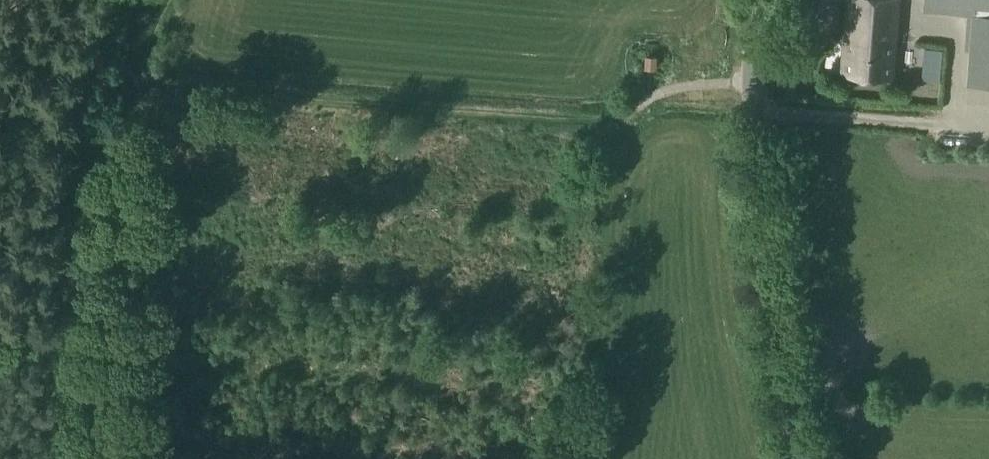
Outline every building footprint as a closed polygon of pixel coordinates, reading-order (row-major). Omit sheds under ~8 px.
[(842,73),(894,77),(900,0),(848,0),(842,73)] [(924,0),(972,4),(965,83),(988,85),(988,0),(924,0)] [(646,67),(654,68),(655,56),(646,56),(646,67)]
